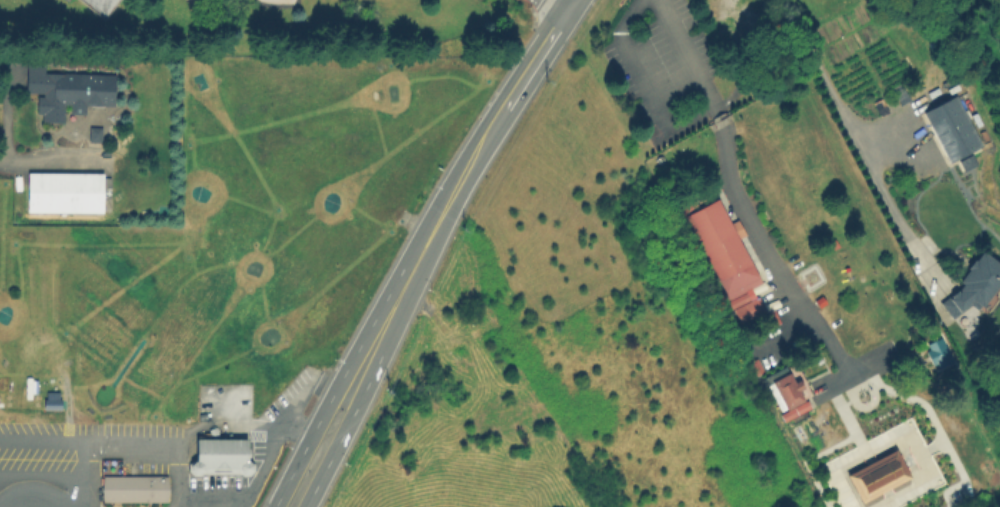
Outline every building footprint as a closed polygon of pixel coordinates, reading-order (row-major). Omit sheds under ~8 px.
[(102,20),(78,0),(118,0),(102,20)] [(114,75),(114,105),(86,104),(85,114),(70,113),(70,104),(64,104),(64,123),(41,123),(42,114),(36,114),(36,97),(42,97),(42,93),(25,93),(26,65),(43,65),(42,74),(114,75)] [(957,98),(984,147),(949,166),(923,117),(957,98)] [(100,129),(99,142),(88,141),(89,128),(100,129)] [(975,165),(970,154),(956,161),(962,172),(975,165)] [(94,171),(94,218),(18,218),(18,171),(94,171)] [(686,217),(719,200),(732,224),(739,220),(747,237),(740,240),(763,284),(730,301),(686,217)] [(980,252),(999,268),(999,282),(976,312),(972,306),(953,319),(942,303),(962,287),(956,282),(980,252)] [(778,306),(771,291),(732,309),(739,324),(778,306)] [(952,363),(940,369),(937,363),(933,365),(929,356),(932,354),(928,347),(942,341),(952,363)] [(763,379),(786,366),(796,383),(800,381),(804,389),(799,392),(810,411),(794,420),(795,421),(788,424),(763,379)] [(42,409),(57,409),(57,391),(42,391),(42,409)] [(202,440),(248,440),(247,463),(250,463),(253,467),(253,472),(249,476),(244,476),(240,472),(240,469),(203,469),(203,471),(199,476),(195,476),(191,472),(191,467),(195,462),(197,462),(198,439),(202,440)] [(847,478),(896,453),(911,481),(862,506),(847,478)] [(169,477),(169,504),(104,504),(104,477),(169,477)]
